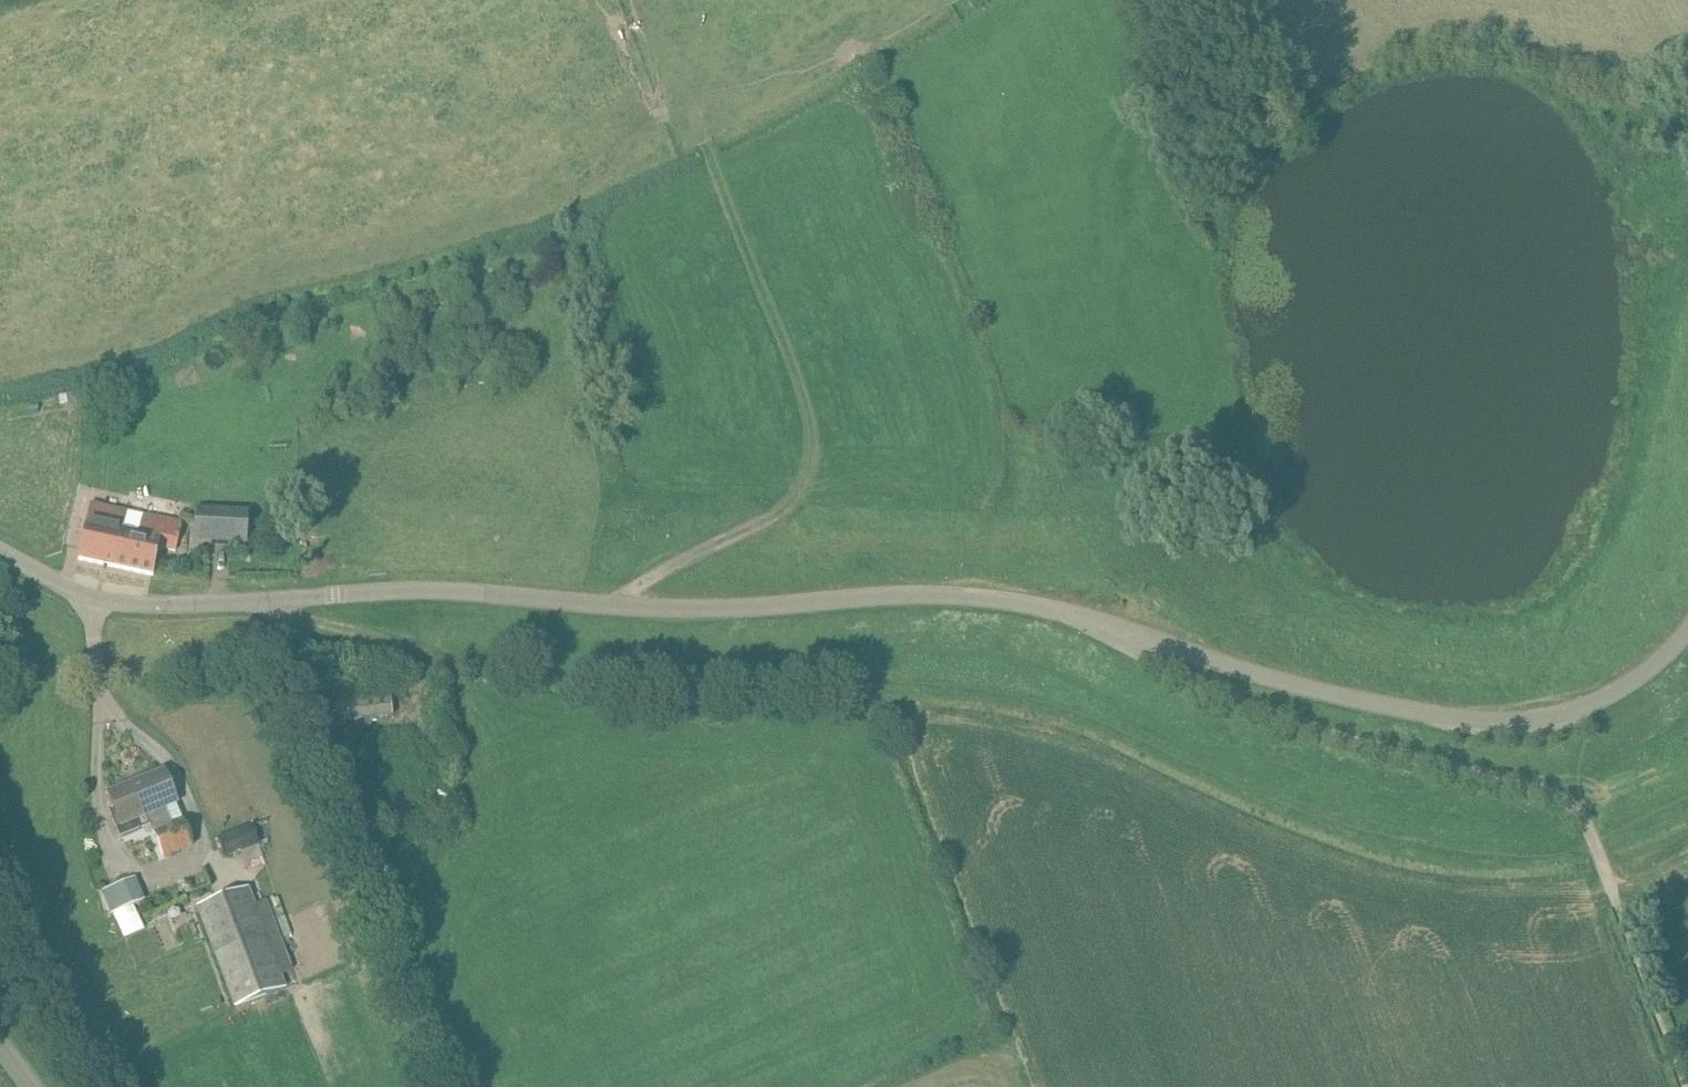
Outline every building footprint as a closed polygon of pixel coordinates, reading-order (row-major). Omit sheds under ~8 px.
[(116,568),(124,531),(128,512),(90,504),(86,523),(78,559),(116,568)] [(193,542),(229,544),(247,545),(249,511),(195,508),(193,542)] [(124,531),(116,568),(152,576),(153,576),(158,547),(175,551),(181,523),(142,515),(128,512),(124,531)] [(348,721),(393,716),(390,694),(346,698),(348,721)] [(193,843),(183,818),(182,818),(175,802),(163,772),(109,794),(115,809),(109,812),(120,838),(139,830),(138,818),(148,814),(155,830),(153,830),(164,855),(165,855),(165,854),(193,843)] [(252,826),(218,838),(224,856),(258,843),(252,826)] [(134,879),(105,891),(114,914),(144,902),(134,879)] [(247,889),(197,908),(235,1007),(285,988),(247,889)]
